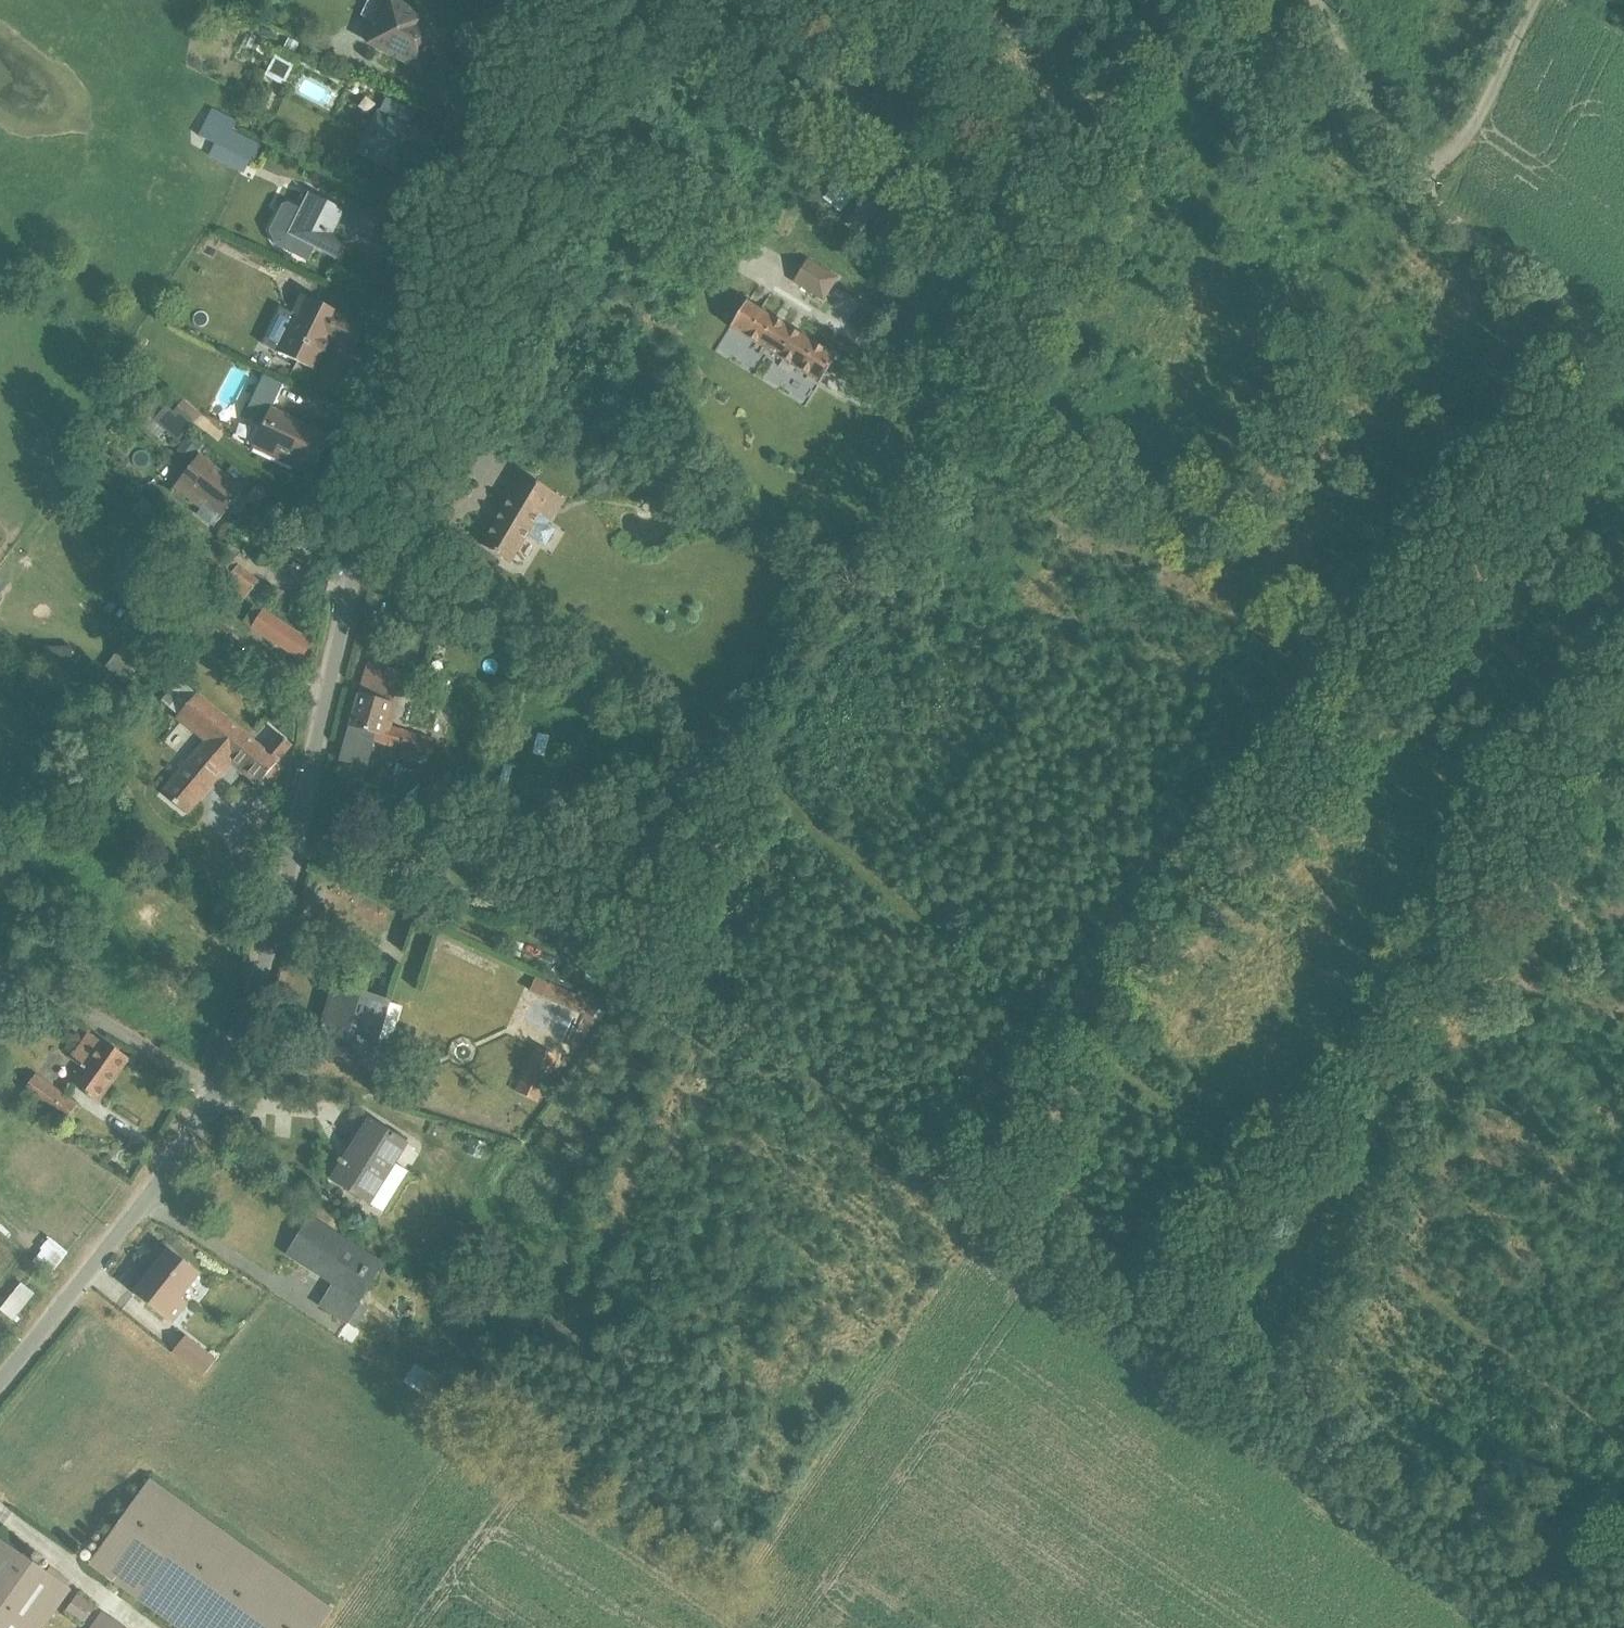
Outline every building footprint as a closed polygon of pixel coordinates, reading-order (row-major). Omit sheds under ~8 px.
[(396,0),(387,0),(365,45),(422,74),(431,57),(437,60),(450,34),(427,23),(430,17),(396,0)] [(502,18),(505,11),(508,5),(499,0),(496,0),(493,5),(490,12),(502,18)] [(265,76),(284,86),(295,65),(275,55),(265,76)] [(456,68),(448,84),(457,89),(465,74),(456,68)] [(412,116),(407,113),(406,111),(404,109),(403,108),(401,106),(399,106),(397,105),(394,105),(392,105),(390,105),(384,102),(380,111),(377,109),(356,153),(397,172),(409,146),(425,153),(438,124),(414,113),(412,116)] [(212,109),(199,136),(215,144),(209,156),(244,173),(258,144),(234,132),(239,122),(212,109)] [(838,178),(822,198),(839,212),(855,192),(838,178)] [(279,248),(307,263),(315,249),(335,260),(344,243),(348,245),(355,232),(360,221),(361,220),(346,212),(308,193),(300,209),(288,203),(282,206),(272,226),(271,227),(271,228),(270,229),(270,230),(270,231),(270,232),(270,233),(270,234),(270,235),(270,236),(270,237),(270,238),(271,239),(271,240),(272,241),(272,242),(273,243),(274,244),(275,245),(275,246),(276,246),(276,247),(277,247),(278,247),(278,248),(279,248)] [(863,199),(846,224),(860,233),(877,208),(863,199)] [(273,263),(252,253),(248,260),(269,271),(273,263)] [(800,269),(791,284),(823,303),(837,279),(806,260),(800,269)] [(279,309),(262,345),(315,371),(329,342),(352,353),(365,327),(300,295),(291,314),(279,309)] [(817,384),(826,371),(835,357),(795,332),(792,330),(772,318),(760,311),(749,304),(747,302),(730,329),(775,357),(817,384)] [(263,377),(244,415),(263,425),(251,449),(312,477),(317,464),(320,466),(324,458),(321,457),(330,438),(270,410),(282,386),(263,377)] [(178,407),(196,422),(201,415),(184,401),(178,407)] [(196,422),(178,407),(173,413),(158,402),(148,413),(151,416),(142,426),(158,440),(167,431),(179,441),(196,422)] [(192,432),(176,451),(190,462),(205,443),(192,432)] [(256,485),(232,467),(226,475),(200,454),(173,488),(201,510),(197,515),(213,528),(241,492),(247,496),(256,485)] [(598,497),(601,495),(616,487),(607,470),(589,479),(595,492),(598,497)] [(556,530),(548,525),(550,522),(564,500),(519,473),(505,497),(509,499),(481,546),(512,564),(527,538),(545,548),(556,530)] [(157,508),(139,495),(131,505),(149,518),(157,508)] [(172,536),(188,550),(197,538),(182,526),(187,521),(182,517),(177,523),(181,526),(172,536)] [(206,545),(194,560),(227,587),(225,591),(236,599),(238,596),(244,600),(245,598),(258,581),(238,565),(236,568),(206,545)] [(301,597),(294,620),(307,625),(315,602),(301,597)] [(253,605),(241,625),(251,631),(263,611),(253,605)] [(157,626),(134,608),(118,627),(141,645),(157,626)] [(301,660),(312,643),(263,611),(251,631),(277,648),(278,646),(301,660)] [(231,629),(213,615),(206,625),(224,639),(231,629)] [(125,642),(105,667),(125,683),(127,685),(147,660),(125,642)] [(72,648),(44,647),(44,658),(72,658),(72,648)] [(398,705),(392,703),(401,673),(368,664),(364,677),(349,727),(351,727),(341,760),(367,768),(373,743),(400,751),(397,759),(423,765),(430,738),(406,731),(405,732),(391,728),(398,705)] [(278,734),(268,747),(257,738),(255,741),(197,694),(196,695),(180,680),(162,701),(178,716),(175,719),(203,742),(160,792),(188,817),(231,765),(257,786),(260,784),(266,789),(282,770),(276,765),(292,746),(278,734)] [(400,825),(395,837),(411,844),(416,831),(400,825)] [(536,977),(529,993),(581,1016),(588,1001),(536,977)] [(390,1044),(402,1007),(390,1003),(335,986),(323,1026),(322,1026),(319,1034),(320,1035),(316,1050),(371,1067),(379,1040),(390,1044)] [(68,1058),(81,1068),(70,1083),(96,1102),(127,1058),(88,1032),(75,1051),(73,1050),(68,1058)] [(535,1047),(515,1092),(539,1103),(559,1058),(535,1047)] [(22,1094),(63,1124),(78,1105),(36,1075),(22,1094)] [(368,1119),(329,1181),(376,1210),(403,1167),(397,1163),(409,1144),(368,1119)] [(332,1285),(318,1307),(347,1325),(348,1324),(355,1328),(367,1309),(360,1305),(361,1303),(360,1303),(384,1264),(310,1217),(285,1256),(332,1285)] [(167,1249),(131,1292),(172,1326),(189,1305),(182,1299),(201,1277),(167,1249)] [(0,1310),(0,1311),(13,1321),(35,1295),(21,1284),(0,1310)] [(546,1316),(530,1339),(587,1378),(603,1355),(546,1316)] [(213,1360),(184,1336),(173,1351),(201,1376),(213,1360)] [(415,1365),(402,1385),(419,1396),(426,1386),(428,1387),(434,1377),(415,1365)] [(88,1566),(176,1627),(319,1627),(333,1609),(150,1479),(88,1566)] [(72,1591),(0,1540),(0,1627),(46,1627),(72,1591)] [(96,1607),(78,1595),(66,1612),(84,1624),(96,1607)] [(102,1612),(90,1627),(124,1627),(102,1612)]
